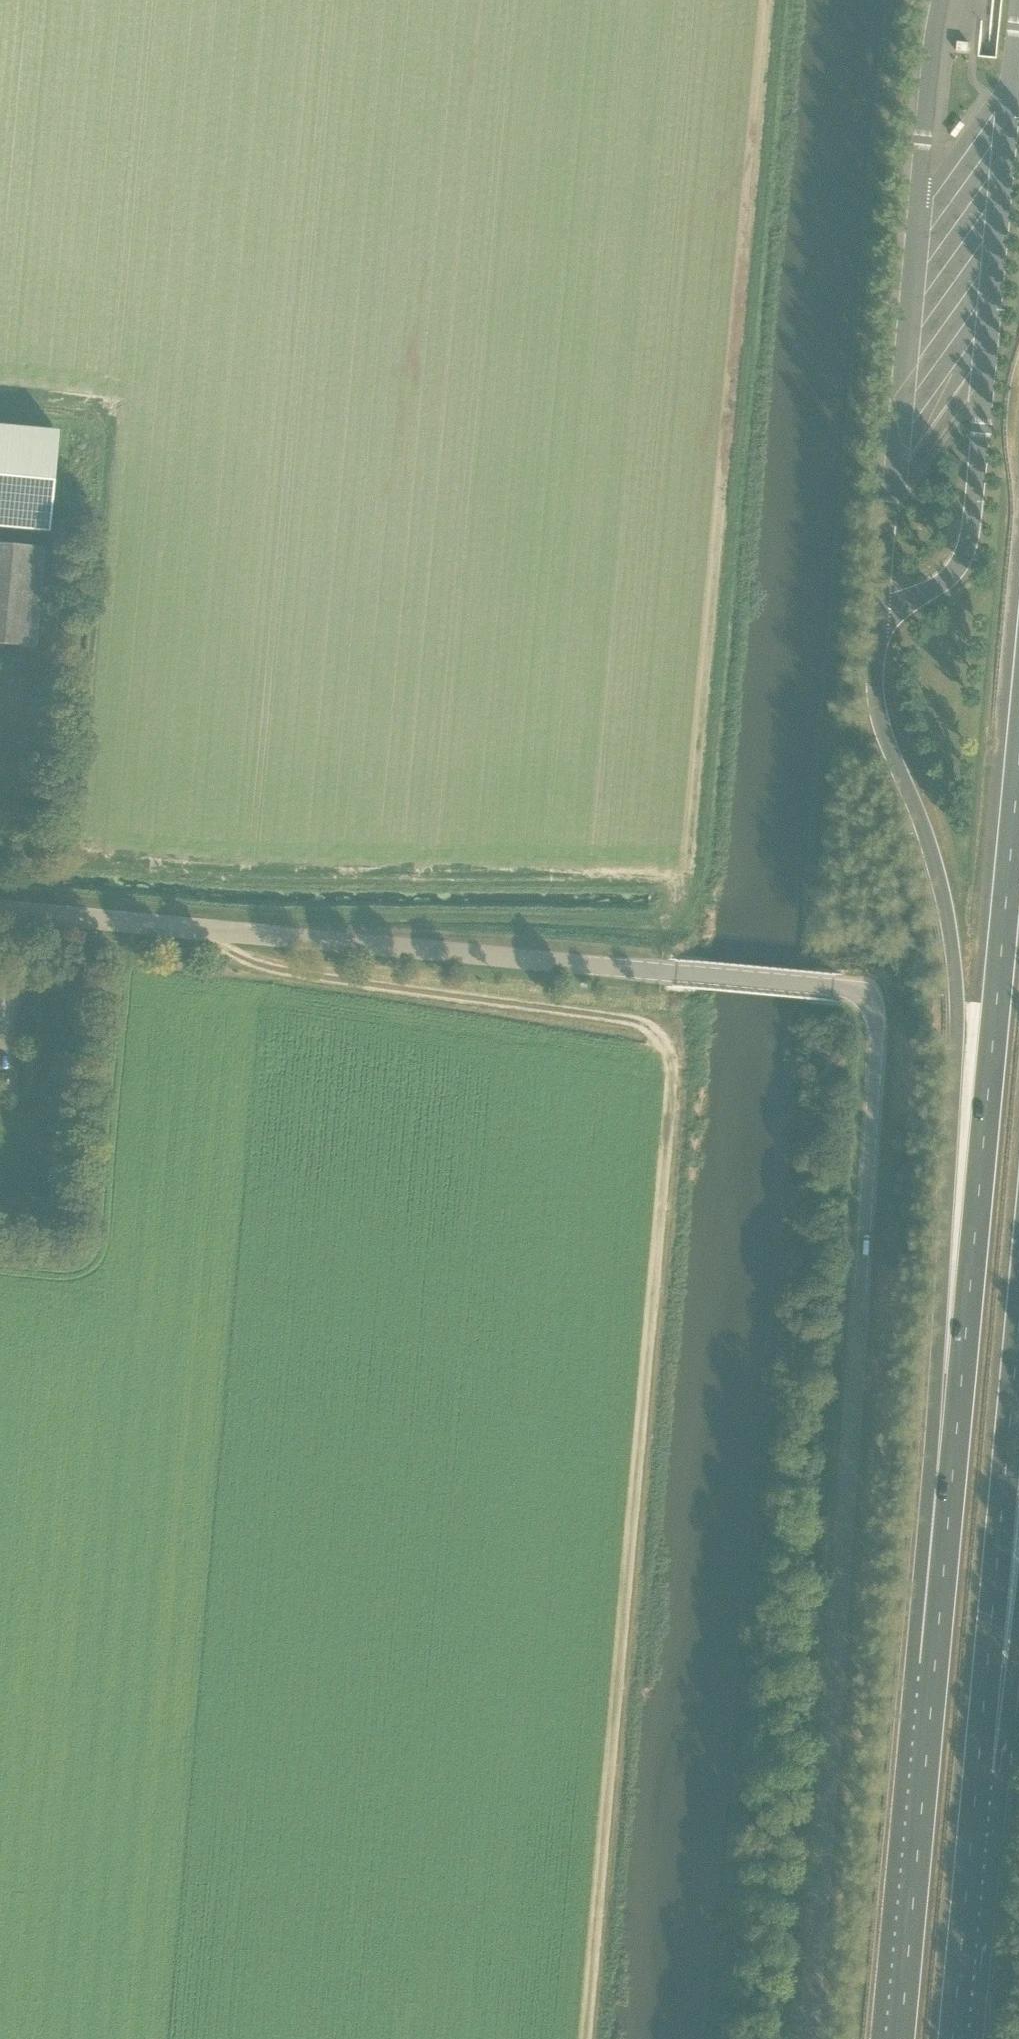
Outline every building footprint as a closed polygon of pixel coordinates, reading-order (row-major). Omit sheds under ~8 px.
[(50,532),(59,431),(0,426),(0,528),(50,532)] [(36,648),(44,548),(0,544),(0,645),(36,648)]
